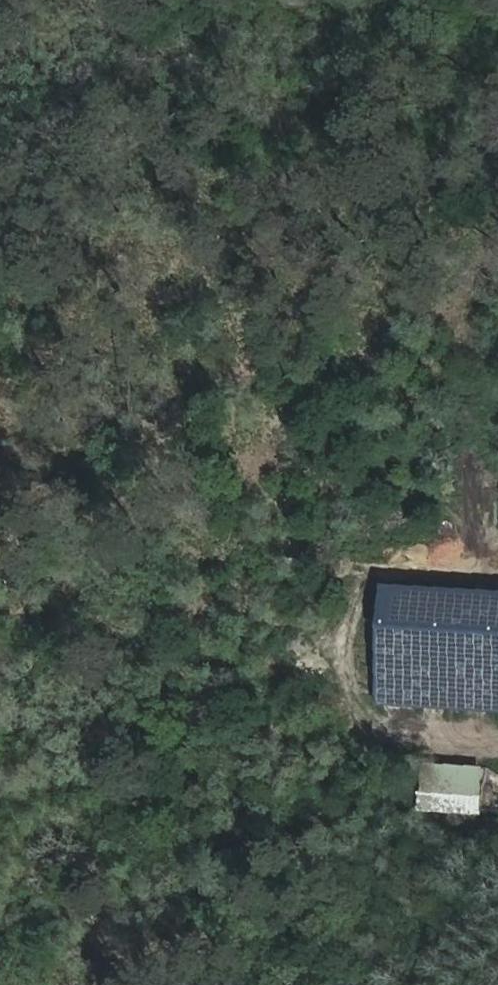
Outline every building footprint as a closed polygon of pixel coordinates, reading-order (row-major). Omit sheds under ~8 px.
[(373,583),(376,704),(497,711),(497,590),(373,583)] [(483,769),(422,766),(419,810),(481,813),(483,769)]
